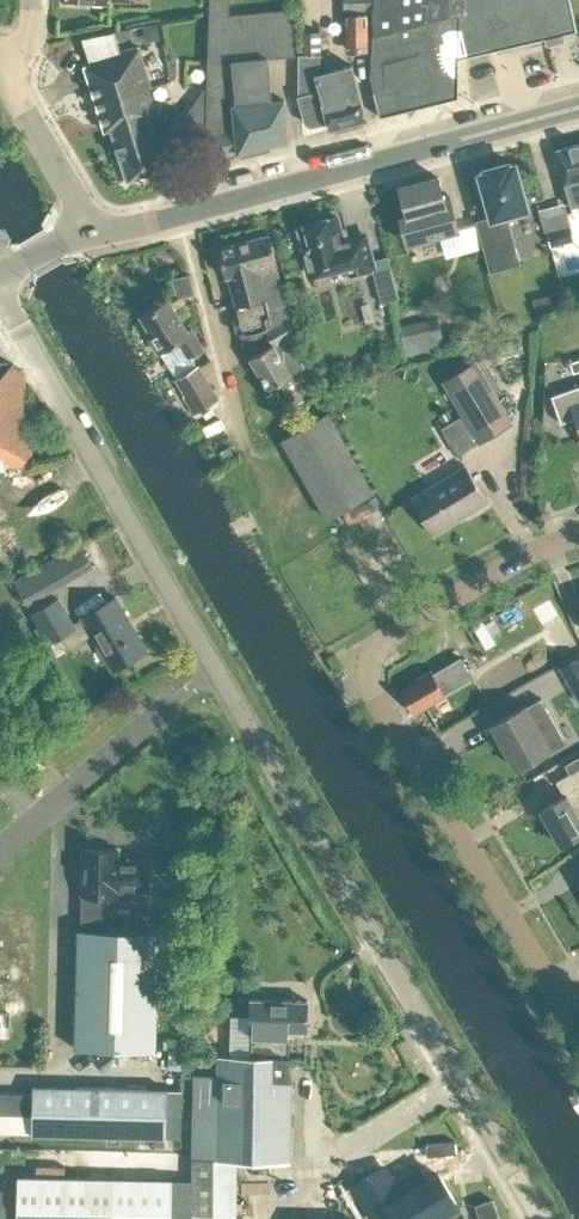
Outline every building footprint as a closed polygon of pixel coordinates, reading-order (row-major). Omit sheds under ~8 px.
[(209,133),(208,154),(237,149),(237,151),(287,139),(284,98),(272,100),(268,58),(295,56),(294,45),(291,17),(290,9),(230,14),(230,0),(212,0),(209,133)] [(344,12),(374,11),(375,11),(375,0),(343,0),(344,12)] [(374,11),(374,32),(372,32),(370,77),(380,116),(458,96),(458,57),(468,55),(463,14),(463,0),(375,0),(375,11),(374,11)] [(463,14),(468,55),(497,48),(498,53),(545,42),(546,44),(565,40),(565,37),(574,35),(573,30),(577,29),(570,0),(463,0),(463,14)] [(347,51),(367,50),(366,13),(347,13),(347,51)] [(311,125),(327,121),(330,129),(366,119),(351,64),(319,72),(320,31),(301,31),(303,54),(300,54),(298,95),(306,122),(311,125)] [(148,87),(148,88),(151,87),(138,45),(84,62),(104,130),(111,128),(109,123),(130,116),(123,95),(148,87)] [(156,114),(148,88),(148,87),(123,95),(130,116),(109,123),(111,128),(127,180),(166,168),(150,116),(156,114)] [(556,149),(572,206),(578,204),(578,143),(556,149)] [(509,165),(508,162),(485,169),(486,171),(480,173),(491,215),(476,219),(490,271),(520,263),(507,213),(526,207),(514,164),(509,165)] [(475,224),(458,228),(449,193),(444,195),(438,176),(399,187),(407,216),(400,218),(407,245),(441,236),(446,257),(481,247),(475,224)] [(342,237),(336,215),(295,226),(301,248),(305,247),(312,274),(346,265),(350,276),(372,270),(381,302),(399,297),(388,255),(373,259),(366,235),(346,240),(342,237)] [(550,246),(575,239),(571,225),(547,232),(550,246)] [(0,229),(0,247),(4,247),(9,237),(4,229),(0,229)] [(244,342),(266,330),(288,317),(290,316),(269,234),(219,247),(226,276),(228,275),(236,304),(241,323),(239,324),(244,342)] [(190,274),(189,274),(174,278),(178,294),(194,290),(190,274)] [(562,292),(534,299),(538,314),(566,307),(562,292)] [(179,340),(188,355),(203,346),(191,327),(187,330),(169,299),(141,316),(150,330),(147,332),(159,352),(179,340)] [(288,317),(266,330),(273,343),(250,357),(268,388),(304,367),(287,336),(296,331),(288,317)] [(406,348),(443,339),(438,317),(400,326),(406,348)] [(168,367),(188,355),(179,340),(159,352),(168,367)] [(569,361),(573,372),(578,370),(578,358),(569,361)] [(476,359),(443,380),(464,413),(479,439),(512,419),(476,359)] [(34,463),(22,369),(5,361),(0,361),(0,466),(34,463)] [(199,363),(175,379),(195,411),(219,396),(199,363)] [(551,395),(561,422),(575,417),(578,429),(578,385),(551,395)] [(282,439),(327,517),(372,491),(327,412),(282,439)] [(440,428),(457,455),(476,443),(475,441),(479,439),(464,413),(440,428)] [(433,532),(486,500),(466,466),(412,498),(433,532)] [(27,597),(101,567),(90,541),(16,571),(27,597)] [(92,633),(83,617),(74,622),(58,595),(31,611),(49,643),(60,636),(67,648),(92,633)] [(82,615),(83,617),(92,633),(113,669),(147,650),(116,596),(82,615)] [(458,683),(457,681),(470,673),(473,678),(485,671),(473,650),(432,674),(430,669),(416,678),(418,681),(402,690),(413,710),(444,693),(443,692),(458,683)] [(558,665),(574,691),(578,688),(578,652),(558,665)] [(566,742),(540,698),(527,705),(526,704),(491,723),(516,767),(551,747),(553,750),(566,742)] [(564,763),(569,773),(578,767),(578,755),(564,763)] [(569,773),(556,780),(564,794),(540,808),(560,844),(578,833),(578,815),(578,814),(578,767),(569,773)] [(118,848),(83,847),(82,893),(84,893),(83,928),(78,928),(75,1047),(156,1049),(159,930),(101,929),(101,915),(98,915),(98,893),(117,894),(118,888),(149,889),(150,858),(131,858),(131,860),(118,860),(118,848)] [(193,1159),(237,1160),(290,1161),(293,1058),(287,1058),(288,1030),(307,1030),(308,999),(251,998),(250,1028),(253,1028),(252,1056),(219,1055),(218,1075),(195,1075),(193,1159)] [(32,1113),(32,1134),(165,1137),(166,1087),(33,1084),(33,1092),(0,1091),(0,1113),(32,1113)] [(182,1087),(166,1087),(165,1137),(181,1137),(182,1087)] [(353,1183),(373,1215),(388,1206),(396,1218),(446,1218),(441,1210),(456,1201),(438,1172),(422,1182),(413,1167),(392,1180),(383,1165),(353,1183)] [(171,1178),(17,1176),(17,1190),(0,1189),(0,1218),(17,1218),(171,1218),(171,1178)] [(236,1182),(193,1181),(192,1214),(235,1215),(236,1182)] [(500,1194),(481,1199),(487,1218),(508,1218),(500,1194)]
